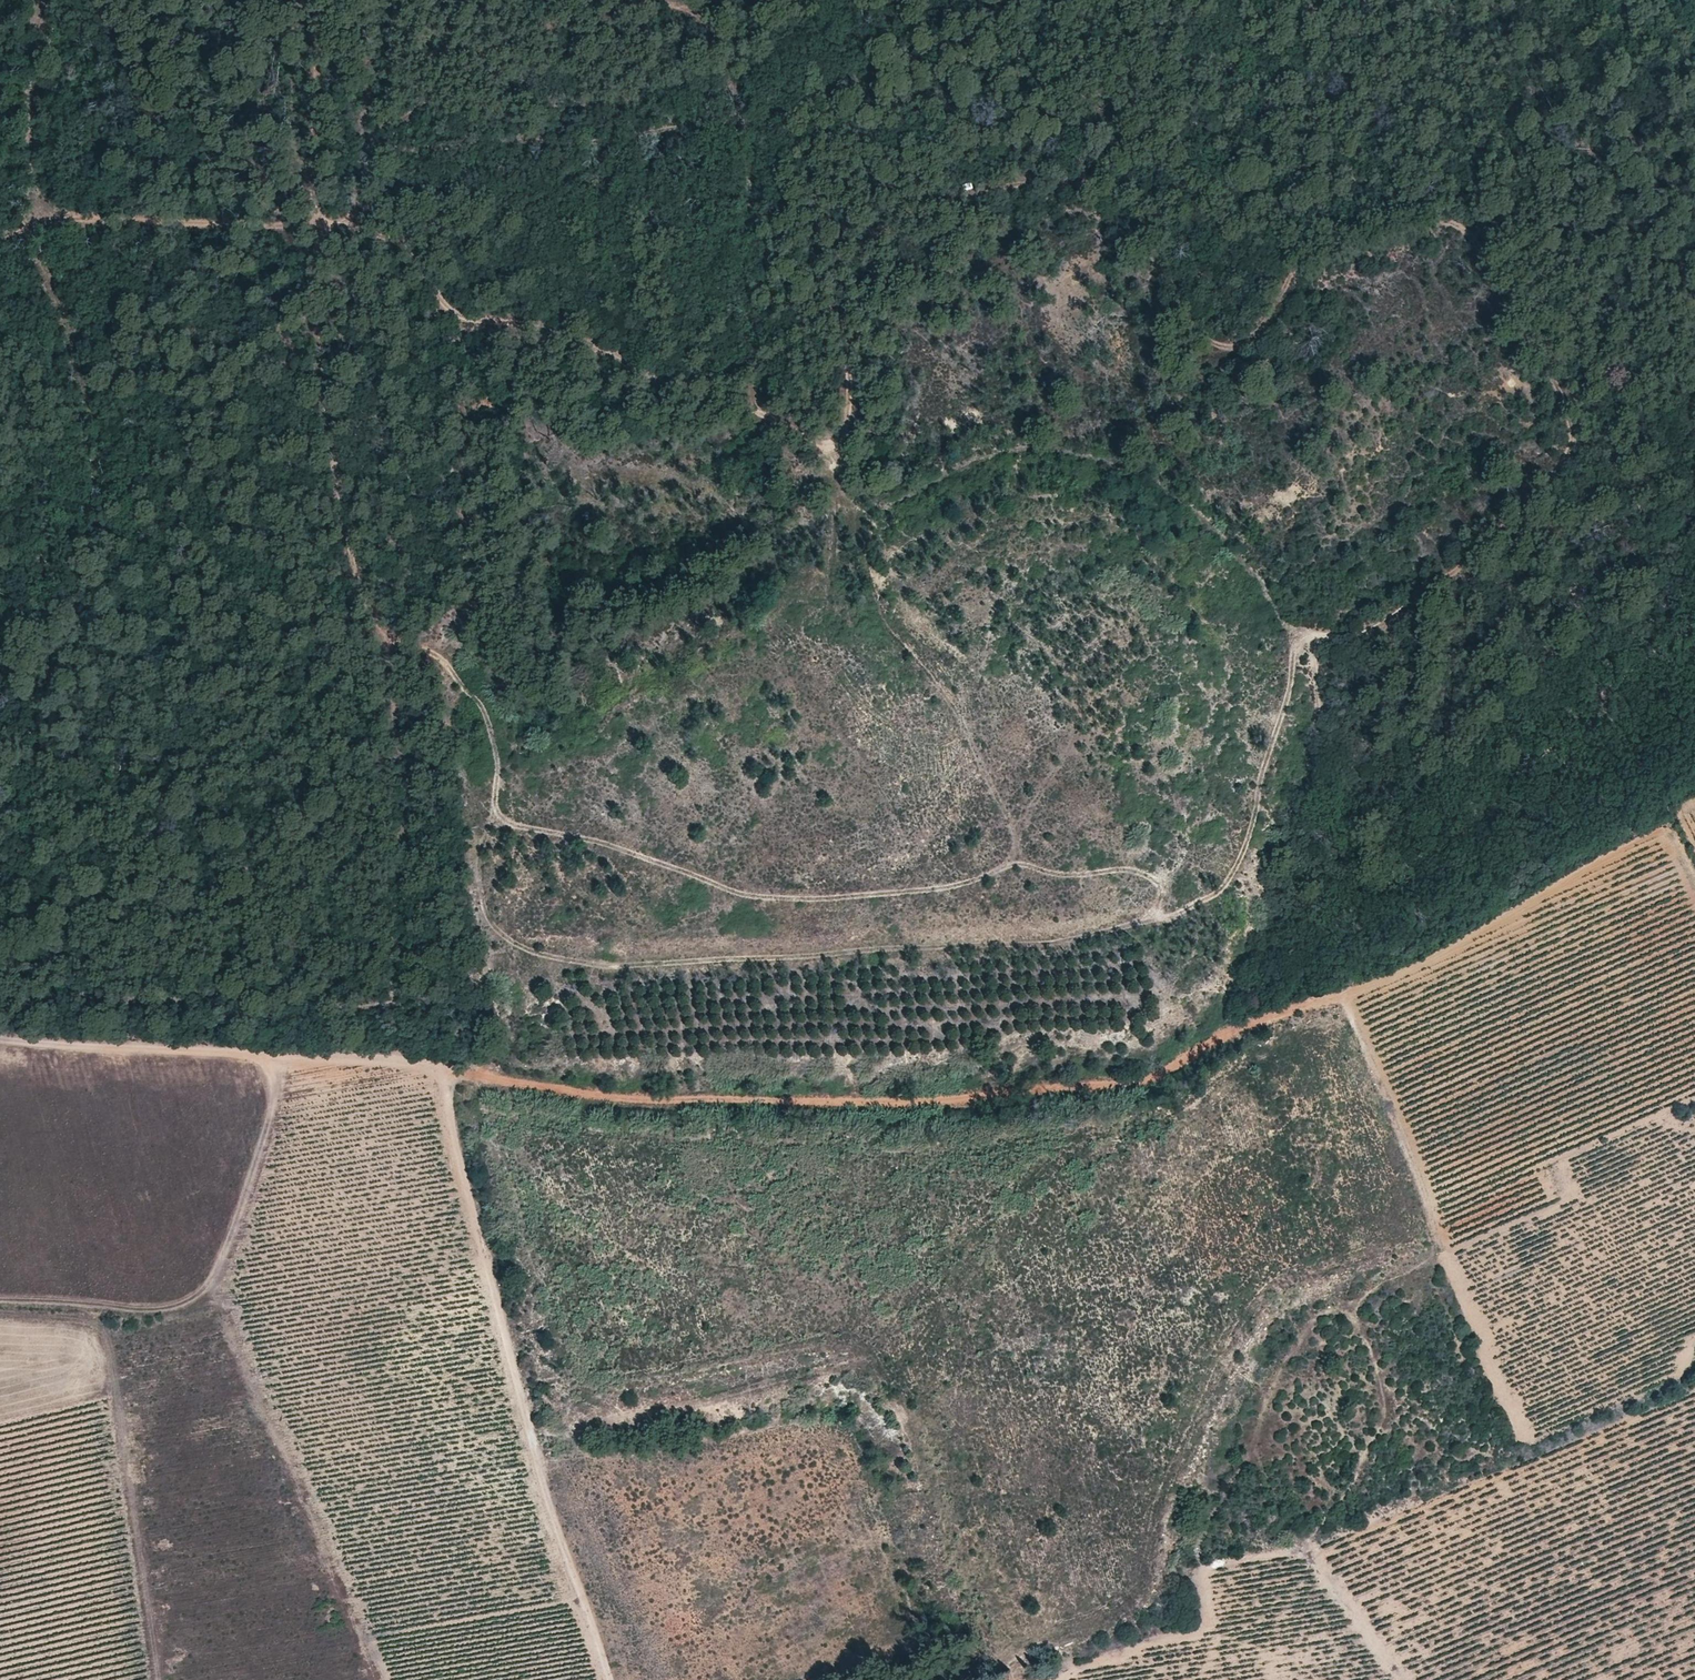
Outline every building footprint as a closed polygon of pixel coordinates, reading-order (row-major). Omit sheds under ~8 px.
[(98,1380),(99,1375),(89,1373),(86,1384),(98,1386),(98,1380)]
